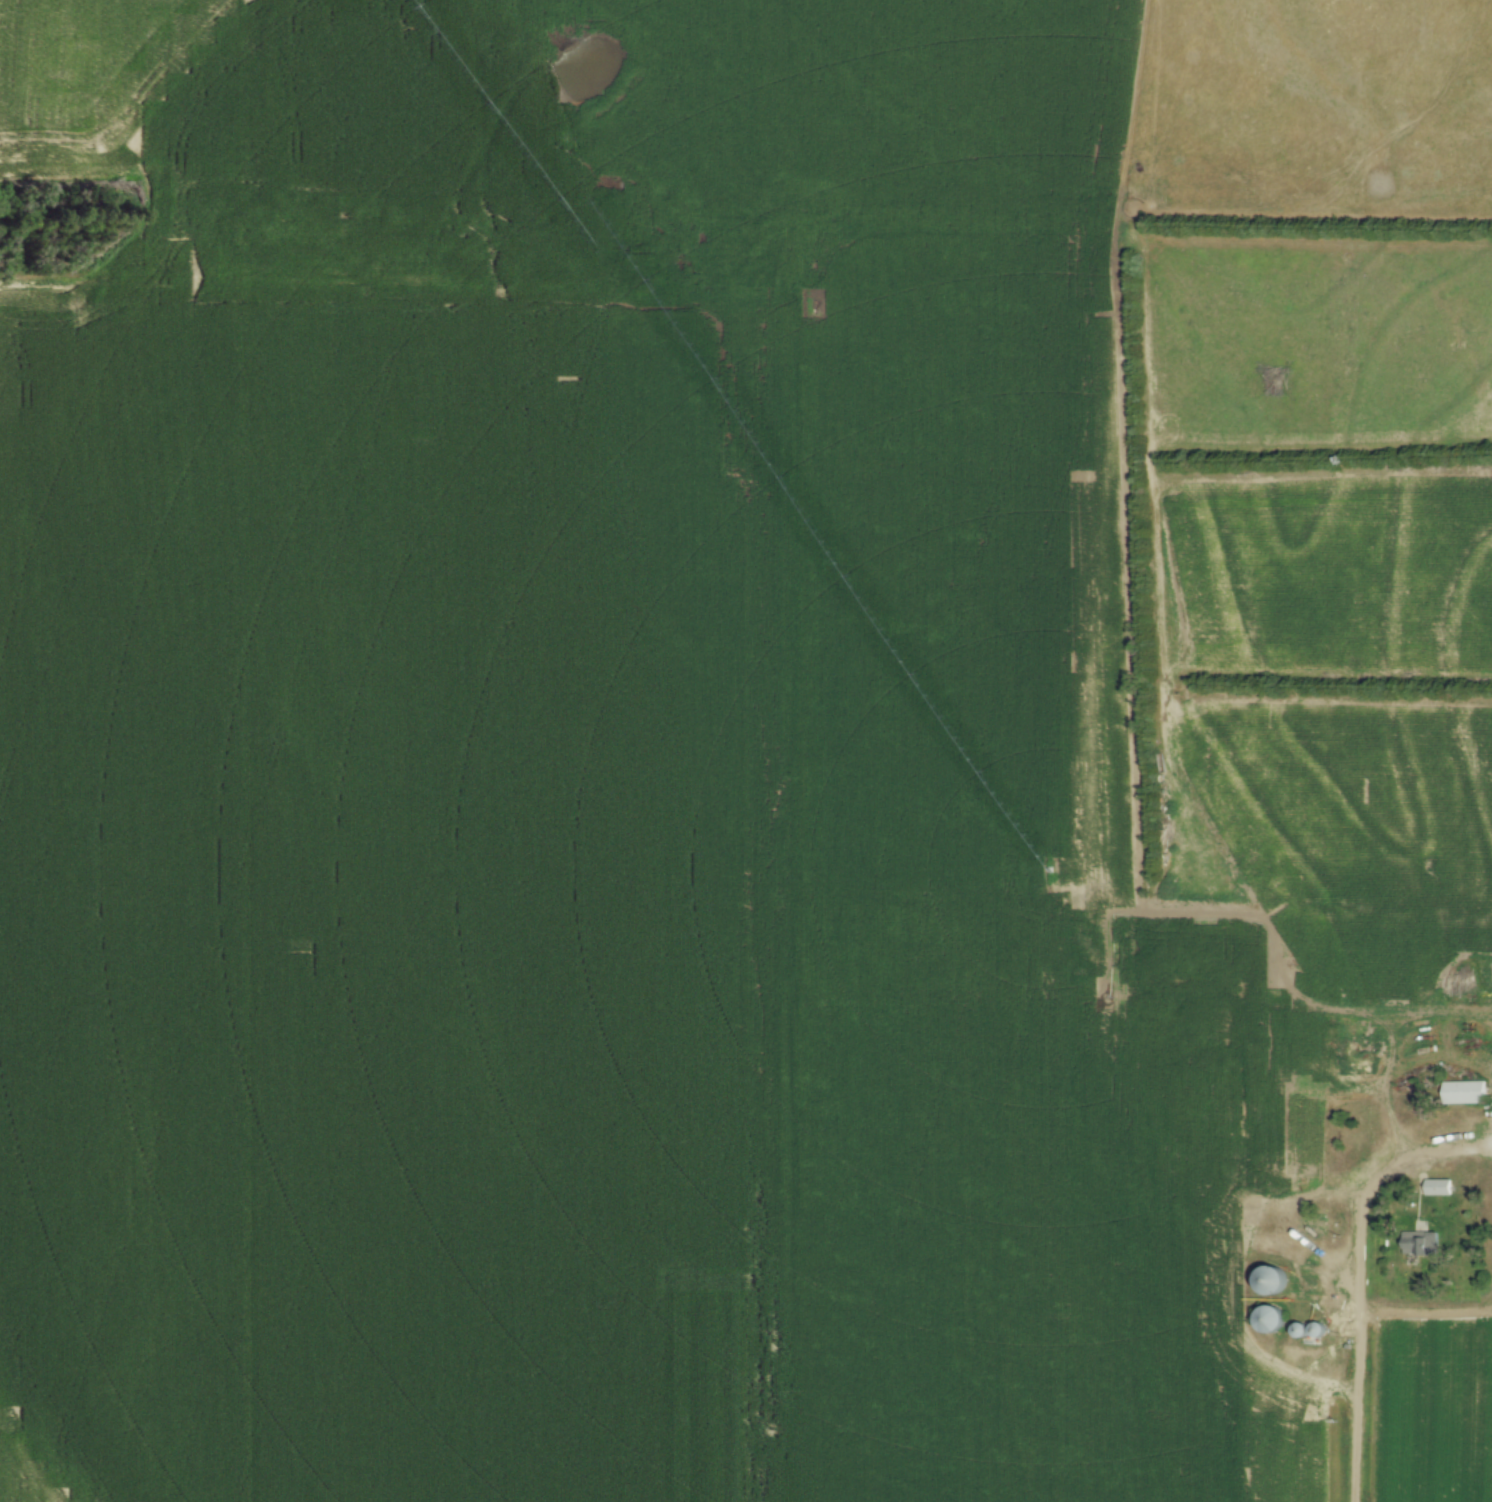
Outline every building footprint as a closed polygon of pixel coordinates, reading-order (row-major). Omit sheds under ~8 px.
[(1485,1085),(1446,1085),(1446,1107),(1485,1107),(1485,1085)] [(1427,1196),(1450,1196),(1450,1183),(1427,1183),(1427,1196)] [(1438,1234),(1404,1234),(1404,1257),(1438,1257),(1438,1234)] [(1265,1297),(1282,1293),(1276,1268),(1259,1272),(1265,1297)] [(1255,1327),(1270,1338),(1284,1318),(1269,1307),(1255,1327)] [(1311,1338),(1319,1338),(1320,1330),(1312,1329),(1311,1338)]
